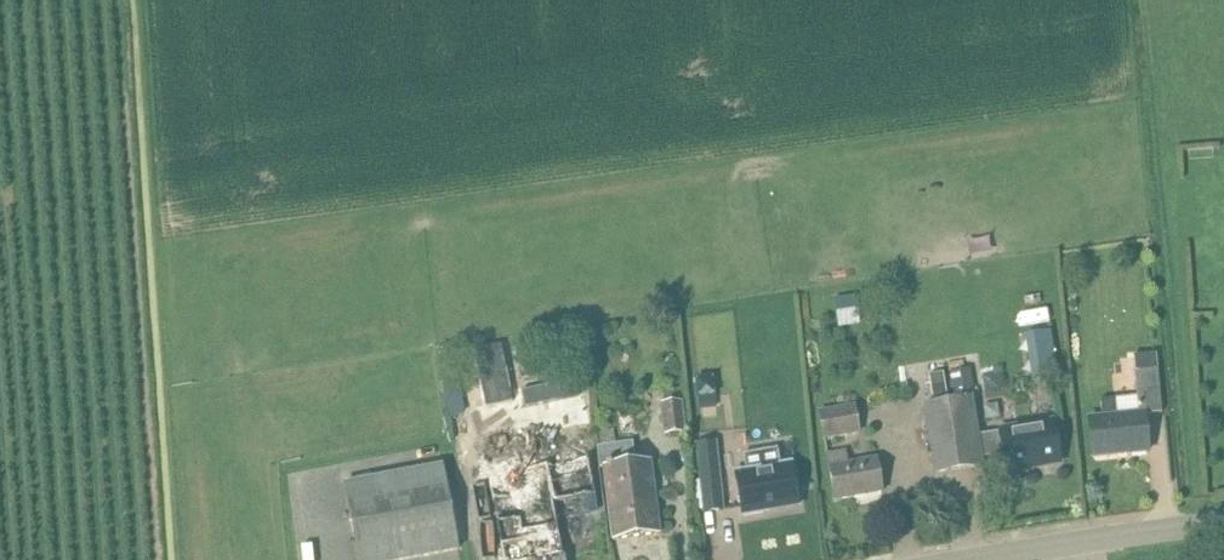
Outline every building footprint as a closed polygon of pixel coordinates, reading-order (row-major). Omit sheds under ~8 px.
[(855,297),(836,299),(839,326),(859,324),(855,297)] [(1021,325),(1047,322),(1046,312),(1020,315),(1021,325)] [(1050,328),(1021,332),(1028,378),(1056,374),(1050,328)] [(515,402),(505,343),(475,347),(486,407),(515,402)] [(1148,451),(1146,427),(1145,413),(1162,411),(1156,368),(1133,371),(1139,413),(1117,415),(1114,398),(1100,400),(1102,417),(1089,419),(1093,457),(1148,451)] [(996,371),(983,373),(985,388),(998,386),(996,371)] [(944,373),(930,375),(934,404),(948,402),(944,373)] [(697,397),(714,395),(712,378),(695,380),(697,397)] [(581,381),(523,390),(527,409),(584,398),(581,381)] [(934,404),(925,406),(932,449),(936,473),(981,465),(980,458),(976,436),(970,398),(948,402),(934,404)] [(665,406),(660,406),(663,435),(685,432),(682,404),(665,406)] [(819,410),(823,439),(861,434),(857,404),(819,410)] [(1000,432),(976,436),(980,458),(1004,454),(1006,465),(1007,471),(1031,467),(1059,462),(1056,438),(1053,422),(1000,430),(1000,432)] [(649,461),(637,462),(634,441),(595,447),(598,468),(603,467),(603,468),(602,468),(613,540),(660,533),(656,509),(654,492),(649,461)] [(724,510),(720,479),(715,480),(711,451),(696,453),(704,513),(724,510)] [(883,492),(879,468),(877,458),(848,463),(846,452),(827,455),(835,500),(883,492)] [(489,473),(506,559),(568,559),(554,487),(584,481),(580,458),(549,463),(548,461),(489,473)] [(797,500),(793,476),(790,463),(736,473),(743,516),(765,512),(764,506),(797,500)] [(454,526),(443,466),(345,484),(359,559),(403,559),(458,550),(454,526)]
